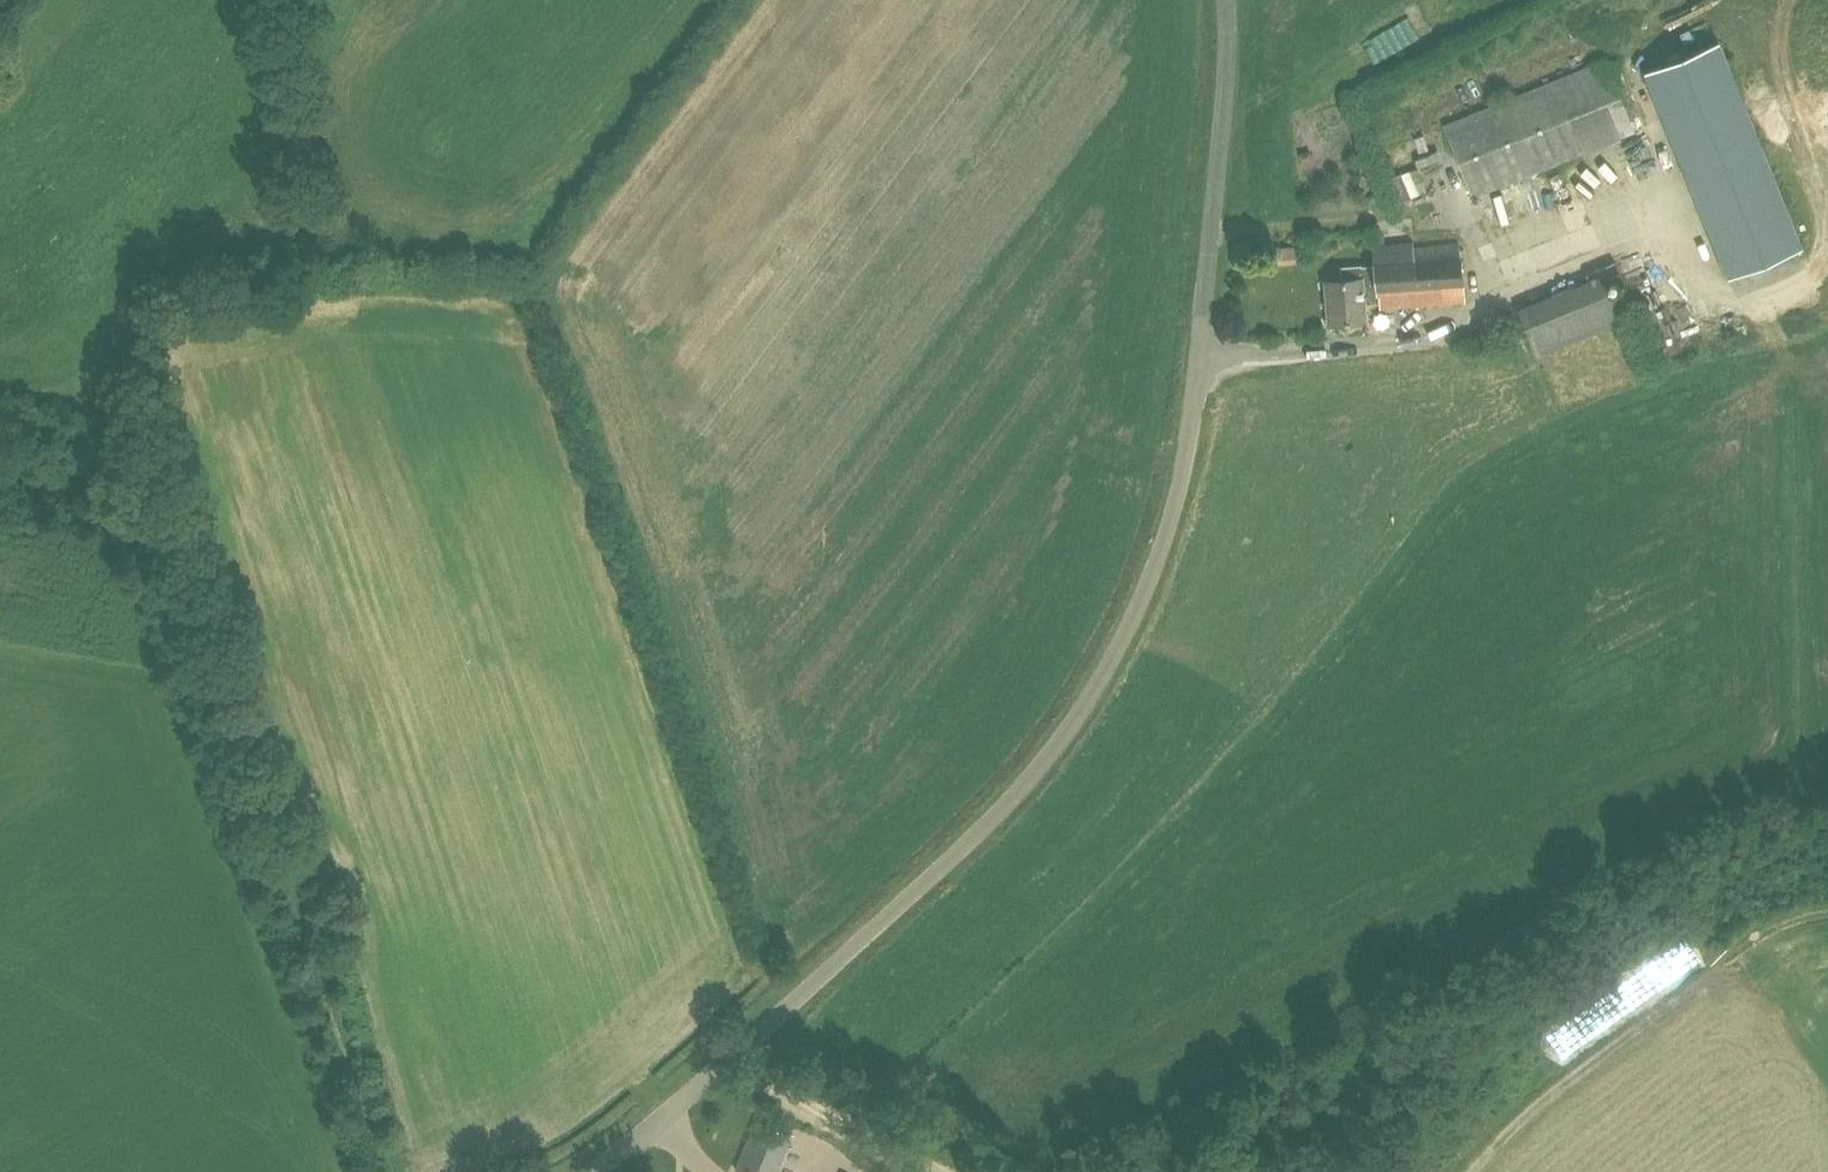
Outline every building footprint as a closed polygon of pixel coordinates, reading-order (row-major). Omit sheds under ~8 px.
[(1644,71),(1728,277),(1803,247),(1719,41),(1644,71)] [(1474,196),(1634,131),(1605,59),(1445,124),(1474,196)] [(15,97),(1,85),(0,86),(0,115),(15,97)] [(1633,174),(1660,166),(1653,144),(1641,148),(1643,154),(1628,158),(1633,174)] [(1574,193),(1566,170),(1547,176),(1511,187),(1518,210),(1574,193)] [(1465,301),(1459,240),(1414,244),(1414,241),(1375,244),(1377,265),(1362,266),(1362,265),(1342,267),(1343,279),(1326,281),(1330,323),(1367,320),(1365,303),(1380,302),(1381,308),(1465,301)] [(1287,263),(1309,262),(1308,245),(1286,246),(1287,263)] [(1656,268),(1640,272),(1651,313),(1667,309),(1656,268)] [(1529,337),(1536,354),(1537,356),(1576,340),(1620,322),(1618,317),(1631,312),(1624,293),(1610,299),(1599,274),(1517,309),(1523,323),(1529,337)] [(1683,311),(1689,343),(1707,339),(1700,308),(1683,311)] [(775,1126),(755,1119),(735,1169),(743,1171),(779,1171),(794,1133),(775,1126)]
